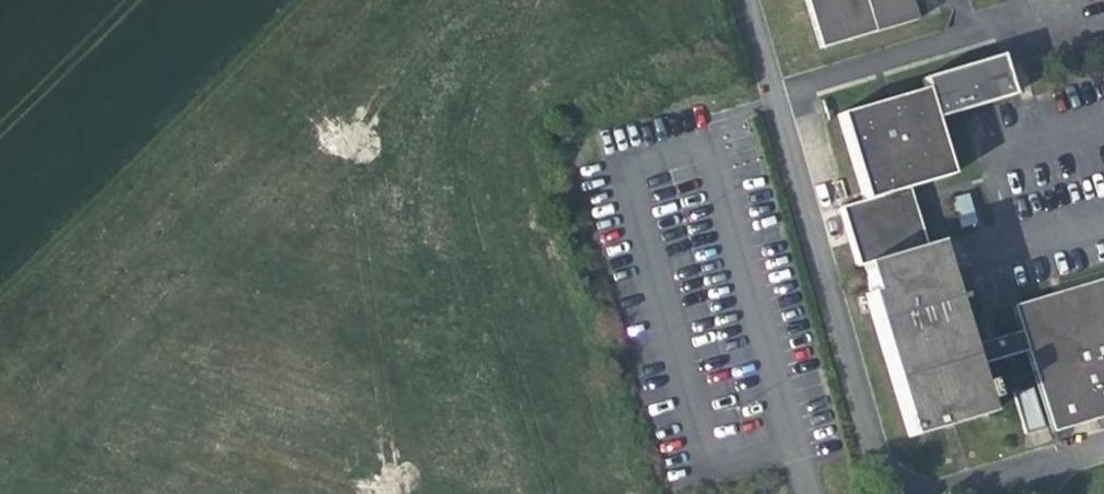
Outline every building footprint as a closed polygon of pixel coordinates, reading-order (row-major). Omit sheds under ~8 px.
[(819,37),(913,9),(911,0),(808,0),(819,37)] [(908,181),(952,167),(934,112),(1008,85),(997,49),(921,71),(924,82),(840,107),(864,193),(843,200),(858,260),(865,258),(872,287),(867,288),(909,431),(987,408),(987,406),(993,404),(985,377),(979,379),(973,361),(1030,343),(1052,422),(1103,407),(1103,281),(1019,305),(1025,326),(968,342),(937,238),(925,241),(908,181)] [(1021,427),(1041,422),(1032,383),(1011,387),(1021,427)]
